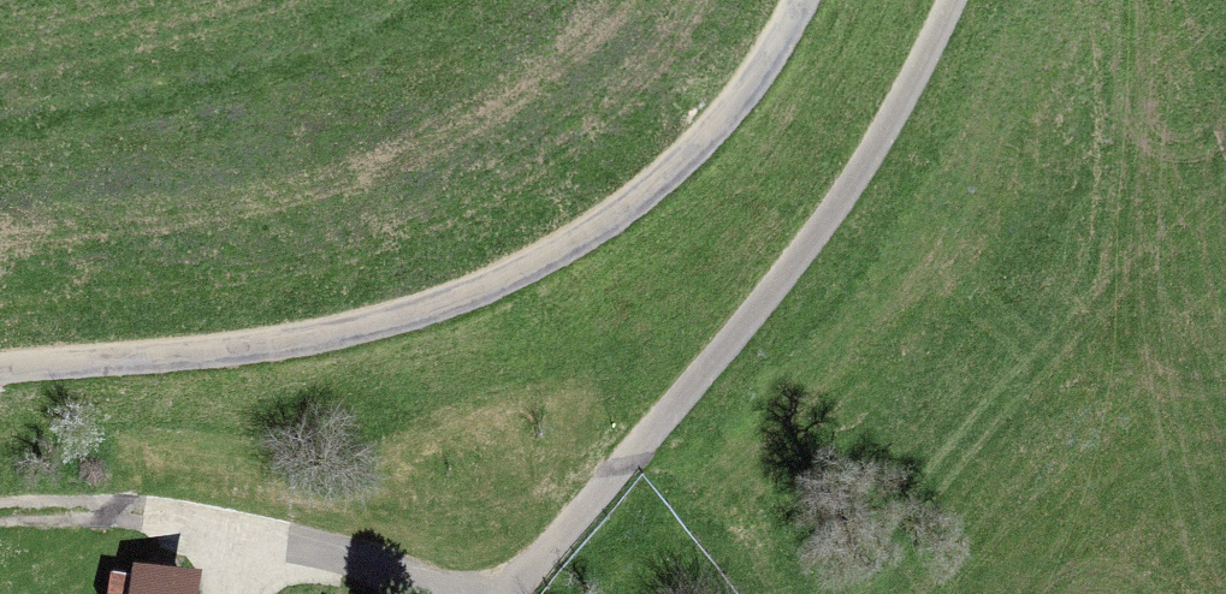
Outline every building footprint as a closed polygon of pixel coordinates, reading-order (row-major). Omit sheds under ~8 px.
[(209,586),(139,575),(136,593),(208,593),(209,586)]
